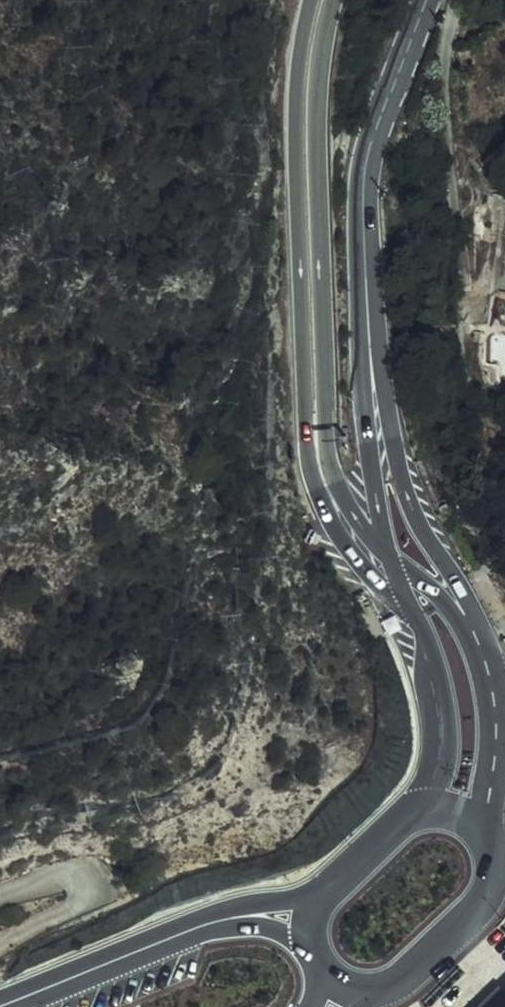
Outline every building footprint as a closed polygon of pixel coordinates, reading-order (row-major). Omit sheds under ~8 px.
[(498,186),(480,281),(504,285),(504,188),(498,186)]
